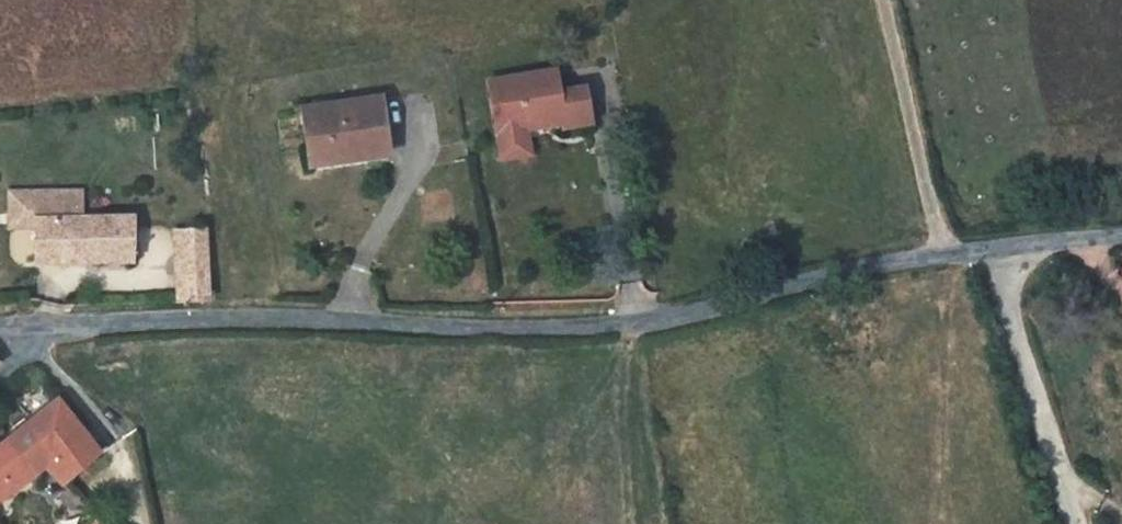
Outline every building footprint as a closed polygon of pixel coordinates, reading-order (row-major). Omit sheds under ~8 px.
[(543,71),(477,81),(485,132),(505,129),(505,120),(512,120),(550,115),(550,123),(577,119),(571,84),(547,88),(543,71)] [(292,112),(299,156),(352,149),(354,161),(379,157),(371,100),(292,112)] [(505,129),(485,132),(489,158),(517,154),(512,120),(505,120),(505,129)] [(301,170),(354,161),(352,149),(299,156),(301,170)] [(131,205),(28,213),(28,258),(130,251),(131,205)] [(202,291),(199,246),(176,247),(179,292),(202,291)] [(101,453),(59,400),(0,444),(0,504),(51,467),(65,484),(101,453)]
